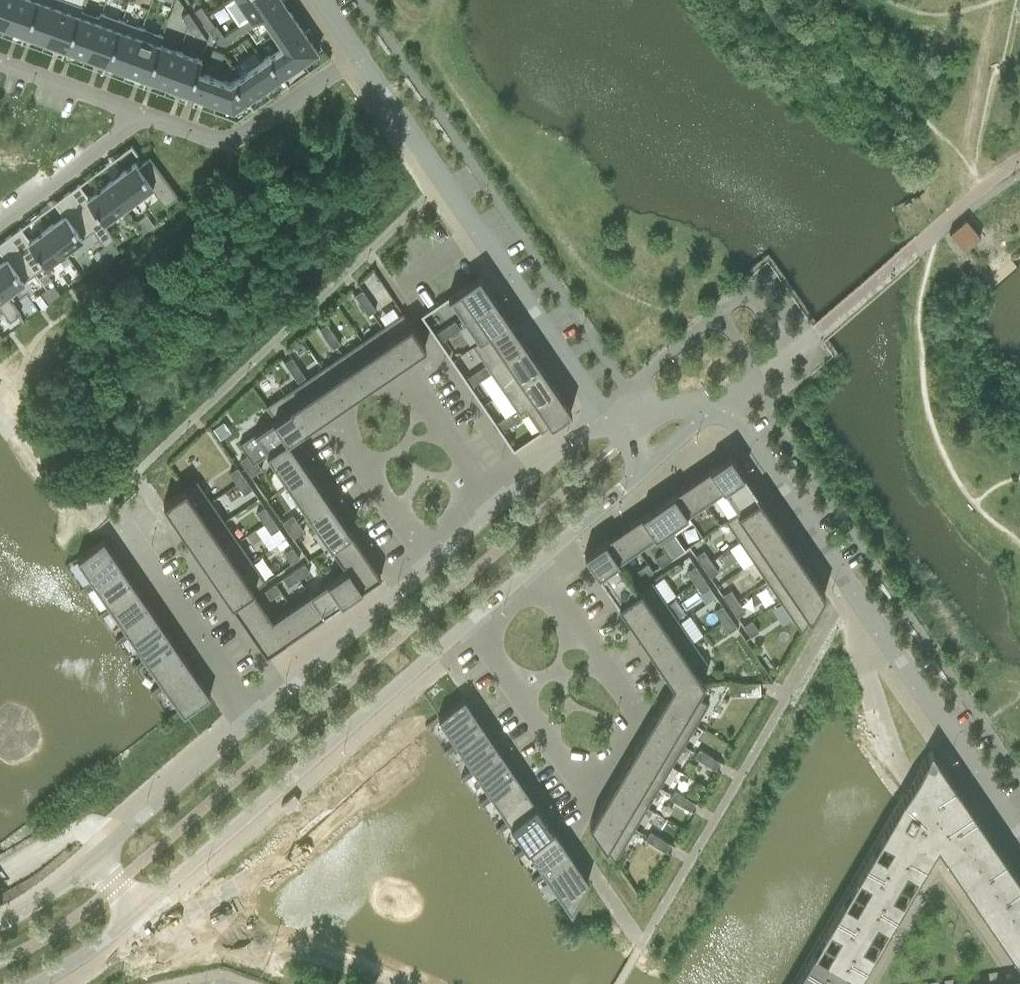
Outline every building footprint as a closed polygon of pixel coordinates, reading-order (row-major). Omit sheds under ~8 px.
[(3,27),(3,26),(13,0),(0,0),(0,25),(3,27)] [(24,34),(37,0),(13,0),(3,26),(24,34)] [(24,34),(45,42),(45,41),(57,7),(60,0),(37,0),(24,34)] [(81,6),(65,0),(60,0),(57,7),(45,41),(45,42),(64,49),(65,49),(78,14),(81,6)] [(250,18),(252,21),(252,22),(262,15),(261,14),(282,0),(237,0),(250,18)] [(282,0),(261,14),(262,15),(272,30),(283,46),(284,47),(304,32),(293,16),(282,1),(282,0)] [(98,22),(101,13),(100,12),(99,17),(80,11),(82,6),(81,6),(78,14),(65,49),(66,49),(85,56),(98,22)] [(194,11),(201,21),(201,20),(208,16),(201,6),(194,11)] [(181,17),(188,27),(189,26),(192,24),(195,22),(188,12),(181,17)] [(122,20),(101,13),(98,22),(85,56),(105,63),(106,64),(106,63),(118,29),(122,20)] [(208,31),(214,26),(208,16),(201,20),(201,21),(208,31)] [(250,18),(240,25),(240,26),(244,32),(254,25),(252,22),(251,21),(250,19),(250,18)] [(106,63),(106,64),(126,71),(138,36),(142,27),(122,20),(118,29),(106,63)] [(195,22),(192,24),(189,26),(188,27),(195,37),(202,32),(195,22)] [(240,25),(230,32),(234,38),(234,39),(244,32),(240,26),(240,25)] [(126,71),(146,78),(159,44),(160,44),(163,35),(162,34),(142,27),(138,36),(126,71)] [(230,32),(220,39),(224,46),(234,39),(234,38),(230,32)] [(283,46),(267,56),(267,57),(281,77),(318,52),(304,32),(284,47),(283,46)] [(159,44),(146,78),(147,79),(167,86),(180,52),(160,44),(159,44)] [(221,61),(224,53),(212,49),(209,56),(221,61)] [(167,86),(188,93),(189,94),(195,96),(203,73),(197,71),(201,60),(180,52),(167,86)] [(267,56),(232,80),(233,81),(246,101),(281,77),(267,57),(267,56)] [(233,81),(232,80),(229,82),(203,73),(195,96),(233,110),(246,101),(233,81)] [(135,163),(105,185),(123,209),(151,188),(165,207),(178,197),(149,158),(138,167),(135,163)] [(79,184),(66,194),(93,230),(93,231),(104,246),(115,238),(103,223),(123,209),(105,185),(88,197),(79,184)] [(63,216),(46,228),(64,252),(93,231),(93,230),(66,194),(54,203),(63,216)] [(141,219),(135,224),(142,234),(148,229),(141,219)] [(966,219),(949,233),(963,250),(980,235),(966,219)] [(20,228),(8,237),(35,274),(64,252),(64,251),(56,241),(47,228),(46,228),(30,241),(20,228)] [(0,263),(0,288),(6,296),(6,295),(35,274),(8,237),(0,243),(0,253),(4,259),(0,263)] [(111,241),(105,246),(112,256),(118,251),(111,241)] [(105,246),(98,251),(105,260),(112,256),(105,246)] [(494,299),(478,276),(452,294),(448,297),(460,314),(463,319),(467,317),(494,299)] [(53,285),(46,289),(53,299),(60,294),(53,285)] [(10,321),(19,314),(20,313),(6,295),(6,296),(0,288),(0,308),(10,321)] [(46,289),(40,294),(47,304),(53,299),(46,289)] [(362,290),(354,295),(361,305),(369,300),(368,299),(362,290)] [(494,299),(467,317),(463,319),(478,342),(482,339),(509,321),(494,299)] [(369,300),(361,305),(368,315),(376,310),(369,300)] [(384,330),(404,361),(425,347),(402,313),(398,316),(386,324),(382,327),(384,330)] [(445,327),(451,335),(460,329),(457,324),(455,321),(445,327)] [(488,369),(498,362),(525,344),(509,321),(482,339),(478,342),(472,346),(473,346),(488,369)] [(327,324),(319,329),(326,339),(334,334),(327,324)] [(362,341),(385,374),(404,361),(384,330),(382,327),(372,333),(362,341)] [(445,327),(436,333),(442,341),(451,335),(445,327)] [(334,334),(326,339),(333,349),(340,344),(334,334)] [(385,374),(362,341),(342,354),(365,388),(385,374)] [(481,380),(479,381),(492,399),(503,391),(504,391),(514,384),(540,366),(525,344),(488,369),(491,373),(490,373),(481,380)] [(322,368),(345,401),(365,388),(342,354),(322,368)] [(292,357),(284,362),(291,372),(298,367),(292,357)] [(475,372),(481,380),(490,373),(485,365),(475,372)] [(525,410),(530,407),(556,389),(540,366),(514,384),(504,391),(511,403),(519,414),(525,410)] [(298,367),(291,372),(297,382),(305,377),(298,367)] [(302,381),(325,415),(345,401),(322,368),(302,381)] [(481,380),(475,372),(466,379),(471,386),(481,380)] [(284,394),(307,427),(325,415),(302,381),(284,394)] [(530,407),(525,410),(538,428),(540,432),(571,412),(556,389),(530,407)] [(253,434),(239,444),(247,455),(253,463),(256,461),(267,454),(288,439),(289,440),(307,427),(284,394),(266,406),(275,419),(253,434)] [(511,424),(521,418),(515,410),(506,416),(511,424)] [(501,431),(511,424),(506,416),(496,423),(501,431)] [(288,485),(309,471),(288,440),(289,440),(288,439),(267,454),(288,485)] [(247,455),(240,460),(245,469),(253,463),(247,455)] [(709,469),(723,489),(725,493),(738,512),(757,499),(759,498),(744,475),(730,455),(709,469)] [(253,463),(245,469),(251,477),(262,469),(256,461),(253,463)] [(229,473),(236,484),(245,478),(237,468),(229,473)] [(723,489),(709,469),(675,492),(689,513),(723,489)] [(309,516),(330,502),(309,471),(288,485),(309,516)] [(245,478),(236,484),(244,495),(252,489),(245,478)] [(193,483),(168,500),(163,504),(177,524),(182,520),(207,503),(210,501),(197,481),(193,483)] [(689,513),(675,492),(641,516),(655,536),(660,544),(674,534),(669,526),(689,513)] [(759,498),(757,499),(738,512),(732,516),(725,521),(730,528),(739,541),(745,536),(771,519),(773,518),(759,498)] [(196,541),(221,523),(224,521),(210,501),(207,503),(182,520),(177,524),(191,544),(196,541)] [(330,546),(350,532),(330,502),(309,516),(330,546)] [(256,513),(263,523),(272,518),(264,507),(256,513)] [(282,523),(287,531),(298,523),(293,515),(282,523)] [(655,536),(641,516),(605,540),(619,561),(655,536)] [(272,518),(263,523),(271,534),(279,528),(272,518)] [(773,518),(771,519),(745,536),(739,541),(750,557),(753,561),(784,539),(786,538),(773,518)] [(235,543),(238,541),(224,521),(221,523),(196,541),(191,544),(204,564),(210,561),(235,543)] [(298,523),(287,531),(293,539),(304,531),(298,523)] [(350,532),(330,546),(346,570),(360,590),(380,576),(350,532)] [(674,535),(660,544),(665,551),(666,551),(671,559),(684,550),(674,535)] [(786,538),(784,539),(753,561),(766,581),(798,560),(800,558),(786,538)] [(121,565),(103,539),(89,549),(77,557),(88,573),(93,580),(95,583),(107,575),(121,565)] [(605,540),(584,554),(598,575),(614,599),(635,585),(634,584),(619,561),(605,540)] [(238,541),(235,543),(210,561),(204,564),(218,584),(224,581),(249,563),(252,562),(238,541)] [(292,548),(284,553),(291,564),(299,558),(292,548)] [(703,567),(711,561),(704,550),(695,556),(703,567)] [(671,559),(666,551),(665,551),(655,558),(660,566),(671,559)] [(800,558),(798,560),(766,581),(768,583),(780,601),(811,580),(814,578),(800,558)] [(703,567),(710,577),(718,572),(711,561),(703,567)] [(237,601),(252,591),(263,584),(265,582),(252,562),(249,563),(224,581),(218,584),(232,605),(237,601)] [(647,563),(637,571),(642,579),(653,571),(647,563)] [(293,571),(299,579),(310,572),(304,564),(293,571)] [(139,591),(121,565),(107,575),(95,583),(106,599),(110,606),(113,609),(124,601),(139,591)] [(702,577),(695,566),(687,572),(694,582),(702,577)] [(309,595),(323,615),(360,590),(346,570),(309,595)] [(299,579),(293,571),(282,579),(288,587),(299,579)] [(702,577),(694,582),(701,593),(710,587),(702,577)] [(814,578),(811,580),(780,601),(785,608),(802,633),(823,597),(824,594),(814,578)] [(93,580),(80,589),(82,592),(95,583),(93,580)] [(631,624),(640,617),(665,601),(652,581),(639,590),(618,604),(631,624)] [(267,589),(264,591),(270,599),(272,597),(281,592),(275,583),(267,589)] [(730,606),(738,601),(731,590),(722,596),(730,606)] [(156,617),(139,591),(124,601),(113,609),(123,624),(128,632),(130,635),(142,627),(156,617)] [(286,640),(272,620),(252,591),(237,601),(232,605),(250,632),(266,654),(272,650),(286,640)] [(272,620),(286,640),(297,633),(323,615),(309,595),(283,613),(272,620)] [(665,601),(640,617),(631,624),(639,635),(645,643),(678,620),(672,612),(666,602),(665,601)] [(738,601),(730,606),(737,617),(745,611),(738,601)] [(721,622),(729,616),(722,605),(714,611),(721,622)] [(110,606),(98,615),(100,618),(113,609),(110,606)] [(729,616),(721,622),(728,633),(737,627),(729,616)] [(130,635),(141,651),(146,658),(148,661),(154,658),(168,648),(174,643),(156,617),(142,627),(130,635)] [(659,662),(692,640),(678,620),(645,643),(658,663),(659,662)] [(751,620),(743,626),(745,629),(750,637),(759,631),(754,624),(751,620)] [(128,632),(115,641),(117,644),(130,635),(128,632)] [(659,662),(658,663),(662,669),(672,684),(674,684),(704,683),(695,670),(707,662),(692,640),(659,662)] [(166,687),(192,670),(174,643),(168,648),(154,658),(148,661),(163,683),(166,687)] [(146,658),(133,666),(135,669),(148,661),(146,658)] [(166,687),(167,689),(181,709),(183,712),(184,713),(210,696),(193,671),(192,670),(166,687)] [(760,694),(760,682),(745,683),(746,695),(760,694)] [(163,683),(150,692),(153,695),(166,687),(163,683)] [(693,722),(696,723),(699,719),(708,703),(696,696),(704,683),(674,684),(672,684),(661,703),(664,704),(693,722)] [(745,683),(734,683),(735,695),(746,695),(745,683)] [(482,724),(464,698),(438,716),(440,720),(456,742),(482,724)] [(664,704),(661,703),(657,709),(649,723),(671,737),(684,744),(696,723),(693,722),(664,704)] [(181,709),(168,718),(170,721),(183,712),(181,709)] [(438,716),(425,725),(427,728),(440,720),(438,716)] [(671,737),(649,723),(644,731),(637,744),(666,761),(671,765),(684,744),(671,737)] [(458,746),(473,768),(499,750),(482,724),(456,742),(456,743),(458,746)] [(456,743),(443,752),(445,755),(458,746),(456,743)] [(671,765),(666,761),(637,744),(624,765),(659,785),(670,767),(671,765)] [(705,763),(709,755),(699,749),(694,757),(705,763)] [(903,796),(932,838),(972,810),(931,749),(912,781),(903,796)] [(476,771),(491,794),(517,776),(499,750),(473,768),(474,768),(476,771)] [(705,763),(715,770),(720,762),(709,755),(705,763)] [(659,785),(624,765),(612,786),(647,806),(659,785)] [(474,768),(461,777),(461,779),(463,781),(476,771),(474,768)] [(494,797),(509,820),(535,802),(517,776),(491,794),(492,794),(494,797)] [(600,806),(634,827),(647,806),(612,786),(600,806)] [(680,805),(685,797),(674,791),(670,798),(680,805)] [(492,794),(478,803),(481,806),(494,797),(492,794)] [(937,846),(932,838),(903,796),(880,836),(927,863),(937,846)] [(680,805),(690,811),(695,803),(685,797),(680,805)] [(553,828),(535,802),(509,820),(511,823),(527,846),(553,828)] [(634,827),(600,806),(590,823),(615,861),(634,827)] [(932,838),(937,846),(949,863),(989,835),(972,810),(932,838)] [(509,820),(496,829),(498,832),(511,823),(509,820)] [(570,854),(553,828),(527,846),(529,849),(544,872),(570,854)] [(656,846),(660,838),(650,832),(645,840),(656,846)] [(989,835),(949,863),(966,888),(1006,860),(989,835)] [(880,836),(873,849),(919,876),(927,863),(880,836)] [(656,846),(666,852),(671,844),(660,838),(656,846)] [(527,846),(514,855),(516,858),(529,849),(527,846)] [(873,849),(865,861),(912,889),(919,876),(873,849)] [(570,854),(544,872),(546,875),(562,898),(570,910),(588,880),(570,854)] [(966,888),(983,913),(1019,888),(1019,880),(1006,860),(966,888)] [(865,861),(858,874),(905,902),(912,889),(865,861)] [(544,872),(531,880),(533,884),(546,875),(544,872)] [(858,874),(850,887),(897,914),(905,902),(858,874)] [(850,887),(843,900),(890,927),(897,914),(850,887)] [(983,913),(1000,938),(1019,924),(1019,888),(983,913)] [(843,900),(835,913),(882,940),(890,927),(843,900)] [(835,913),(828,926),(875,953),(882,940),(835,913)] [(1000,938),(1018,963),(1019,962),(1019,924),(1000,938)] [(828,926),(820,938),(867,966),(875,953),(828,926)] [(820,938),(813,951),(860,979),(867,966),(820,938)] [(805,964),(839,983),(856,983),(860,979),(813,951),(805,964)] [(798,977),(810,983),(839,983),(805,964),(798,977)]
